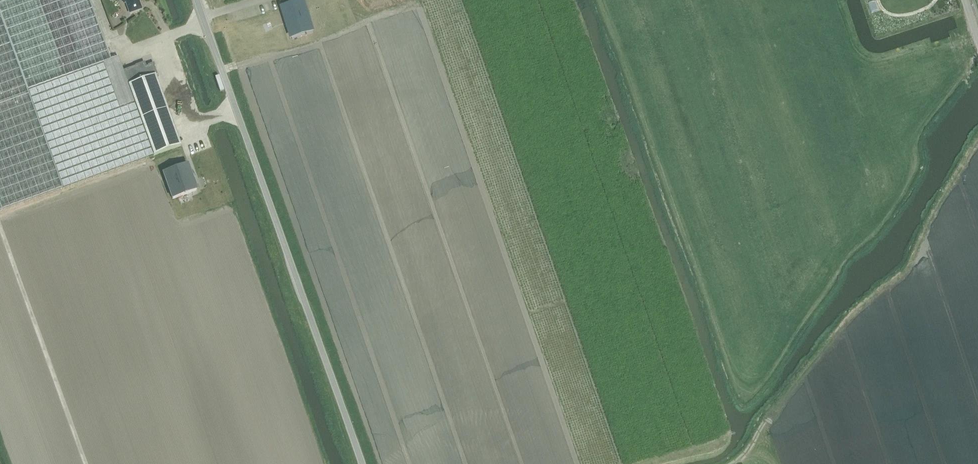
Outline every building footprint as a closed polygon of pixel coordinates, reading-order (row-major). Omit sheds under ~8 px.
[(92,0),(14,0),(0,5),(0,11),(27,90),(113,58),(92,0)] [(124,3),(126,2),(130,13),(141,8),(139,2),(138,2),(137,0),(123,0),(124,3)] [(304,0),(283,7),(293,38),(314,32),(304,0)] [(62,188),(27,90),(0,11),(0,211),(62,188)] [(113,58),(27,90),(62,188),(154,155),(123,70),(118,56),(113,58)] [(154,155),(181,145),(155,75),(157,74),(153,64),(142,68),(140,64),(123,70),(154,155)] [(194,92),(182,96),(184,102),(197,98),(194,92)] [(172,199),(196,190),(187,165),(163,173),(172,199)]
